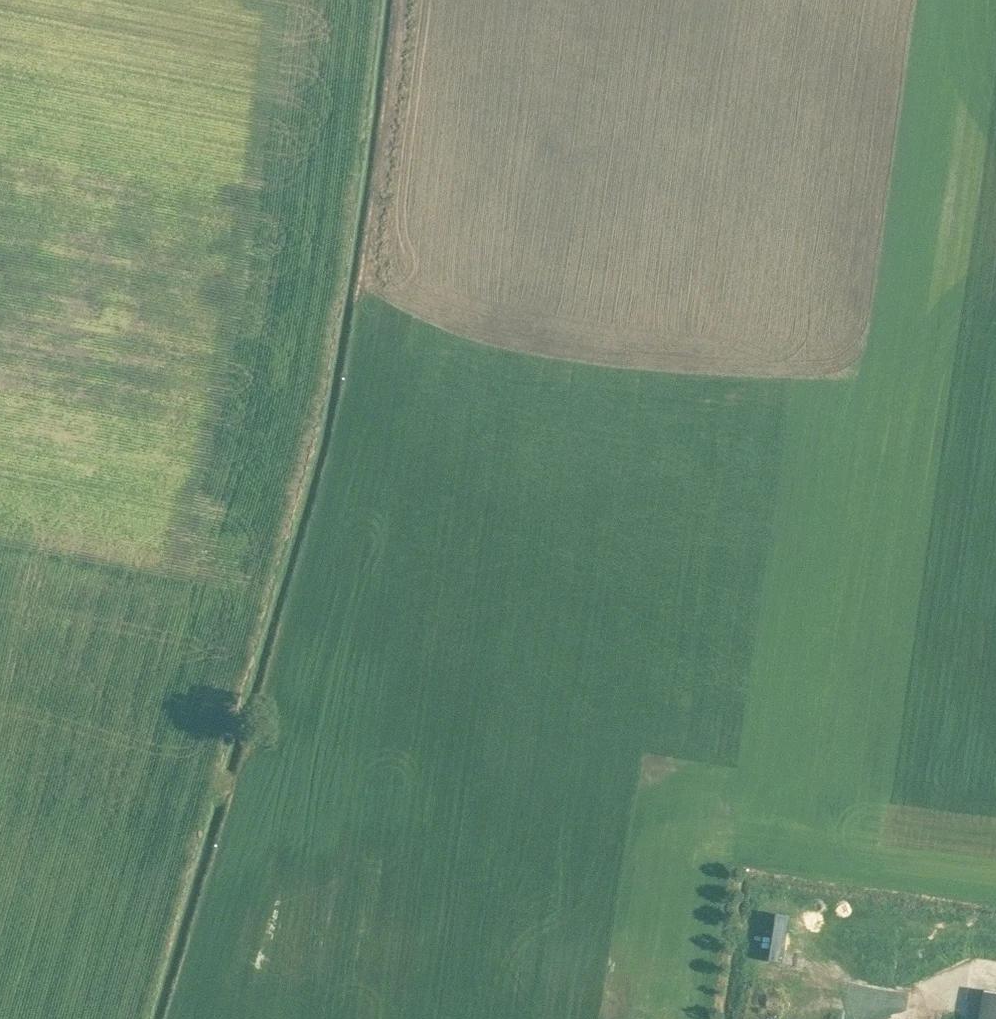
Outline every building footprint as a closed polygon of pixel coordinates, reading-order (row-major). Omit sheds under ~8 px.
[(982,1018),(995,1018),(995,994),(986,992),(982,1018)]
